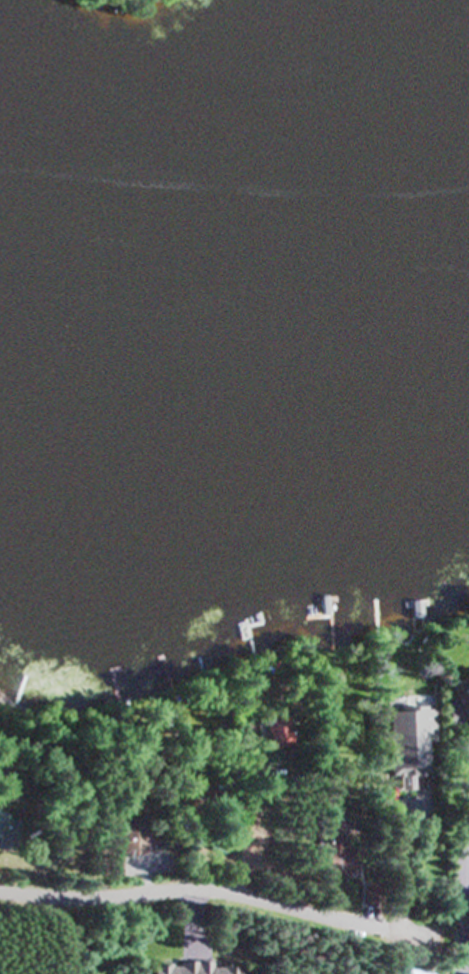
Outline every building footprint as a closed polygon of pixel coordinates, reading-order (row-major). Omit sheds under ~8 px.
[(424,602),(410,602),(410,619),(424,619),(424,602)] [(451,687),(468,730),(468,679),(451,687)] [(265,723),(268,750),(286,748),(284,721),(265,723)] [(13,844),(18,817),(0,814),(0,842),(13,844)] [(338,849),(338,837),(321,837),(321,876),(348,876),(348,849),(338,849)]
